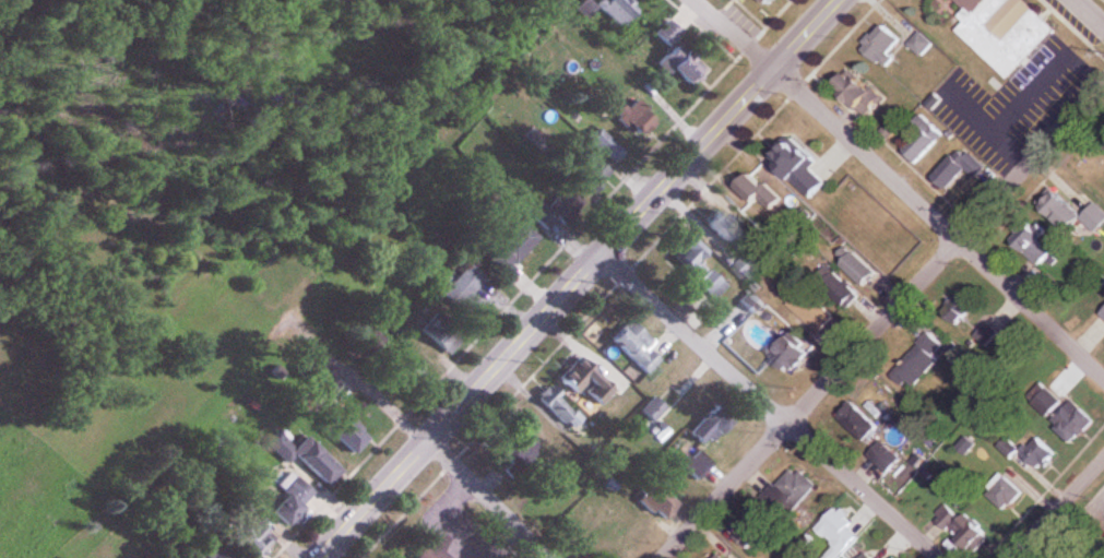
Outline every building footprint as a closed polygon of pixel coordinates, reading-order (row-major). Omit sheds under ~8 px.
[(597,9),(589,0),(584,0),(576,9),(586,19),(597,9)] [(618,29),(638,15),(627,0),(607,0),(600,5),(618,29)] [(968,11),(961,18),(967,23),(960,31),(1011,80),(1060,29),(1029,0),(956,0),(968,11)] [(685,33),(670,19),(656,33),(671,47),(685,33)] [(887,70),(895,60),(891,56),(905,40),(885,23),(863,49),(887,70)] [(912,46),(924,58),(936,46),(923,34),(912,46)] [(690,86),(707,70),(682,42),(659,63),(670,76),(676,71),(690,86)] [(884,97),(855,71),(839,88),(868,114),(884,97)] [(617,116),(640,140),(659,121),(635,97),(617,116)] [(917,166),(946,137),(924,115),(912,127),(920,136),(904,153),(917,166)] [(615,164),(626,153),(602,128),(591,140),(615,164)] [(819,162),(797,141),(775,162),(814,201),(830,185),(813,168),(819,162)] [(935,180),(951,193),(968,174),(978,182),(988,169),(962,148),(935,180)] [(786,202),(757,173),(743,186),(772,216),(786,202)] [(548,207),(565,224),(585,204),(568,187),(548,207)] [(1084,222),(1097,234),(1103,227),(1103,211),(1097,205),(1086,217),(1061,193),(1046,208),(1073,234),(1084,222)] [(757,243),(720,208),(707,223),(744,257),(757,243)] [(542,236),(525,220),(489,261),(506,276),(542,236)] [(1020,250),(1038,268),(1053,254),(1034,235),(1020,250)] [(717,300),(729,286),(703,261),(711,253),(694,238),(674,260),(717,300)] [(844,266),(867,290),(881,277),(857,253),(844,266)] [(768,269),(752,255),(738,272),(754,286),(768,269)] [(474,295),(488,279),(470,264),(442,296),(473,322),(487,306),(474,295)] [(863,297),(832,266),(818,279),(849,311),(863,297)] [(793,304),(825,336),(841,320),(809,288),(793,304)] [(765,303),(752,290),(740,302),(753,315),(765,303)] [(421,332),(451,356),(466,339),(436,314),(421,332)] [(612,339),(647,375),(662,360),(652,350),(658,345),(632,319),(612,339)] [(367,325),(353,339),(372,359),(387,344),(367,325)] [(976,337),(986,347),(996,337),(986,327),(976,337)] [(774,356),(794,376),(816,354),(796,333),(774,356)] [(894,370),(913,390),(950,353),(931,333),(894,370)] [(585,389),(601,406),(616,392),(583,357),(561,378),(577,395),(585,389)] [(575,434),(588,421),(551,384),(538,397),(575,434)] [(1045,418),(1072,445),(1095,424),(1068,396),(1045,418)] [(642,412),(655,422),(668,408),(655,397),(642,412)] [(840,417),(867,443),(881,428),(856,402),(840,417)] [(733,420),(718,406),(691,433),(706,448),(733,420)] [(371,441),(350,418),(334,432),(355,455),(371,441)] [(503,455),(520,472),(543,450),(526,432),(503,455)] [(344,472),(309,437),(297,449),(279,433),(268,445),(288,464),(296,456),(329,488),(344,472)] [(1021,453),(1040,472),(1056,456),(1037,437),(1021,453)] [(1019,452),(1007,440),(998,448),(1010,460),(1019,452)] [(901,462),(883,443),(870,455),(887,474),(901,462)] [(681,465),(698,480),(713,463),(696,448),(681,465)] [(819,488),(796,465),(763,497),(786,520),(819,488)] [(274,513),(290,527),(317,496),(291,473),(278,487),(288,496),(274,513)] [(1022,492),(1001,478),(987,499),(1009,513),(1022,492)] [(641,497),(661,521),(674,511),(654,486),(641,497)] [(949,504),(935,518),(969,552),(984,538),(949,504)] [(750,552),(776,524),(759,509),(734,537),(750,552)] [(832,538),(832,553),(851,553),(851,513),(821,513),(821,538),(832,538)] [(278,539),(251,518),(235,538),(261,557),(264,557),(278,539)] [(440,535),(419,557),(456,557),(460,554),(440,535)] [(223,545),(208,556),(209,557),(233,557),(223,545)]
